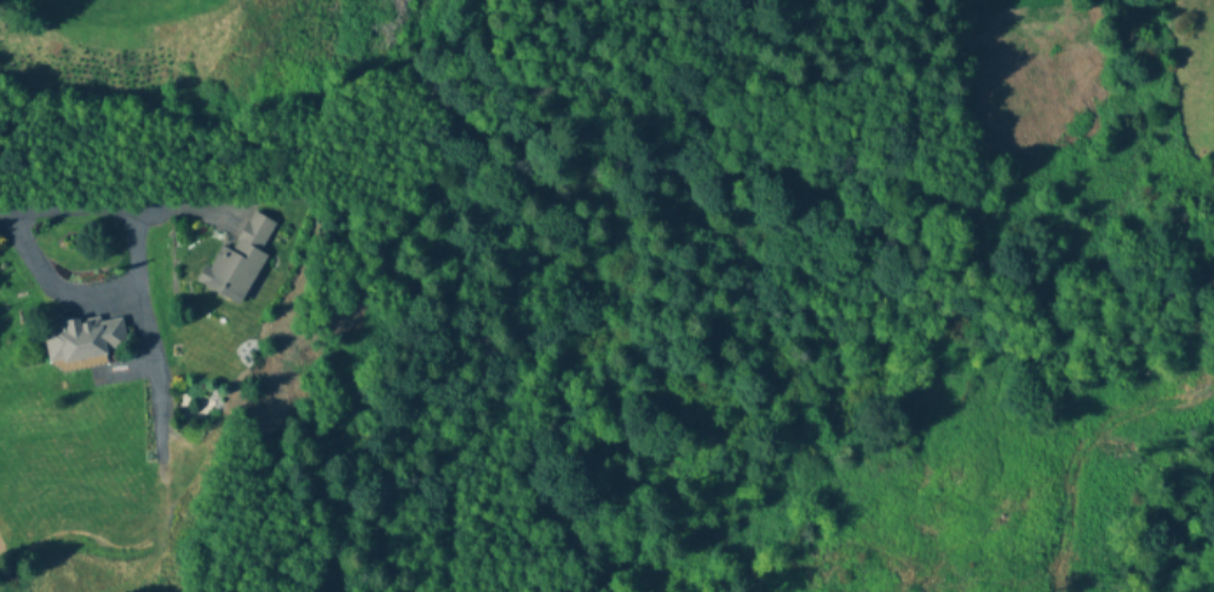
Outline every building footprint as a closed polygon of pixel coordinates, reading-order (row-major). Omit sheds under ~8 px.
[(242,307),(267,256),(260,253),(275,223),(252,212),(232,252),(218,245),(198,286),(242,307)] [(49,365),(127,354),(122,315),(43,326),(49,365)]
